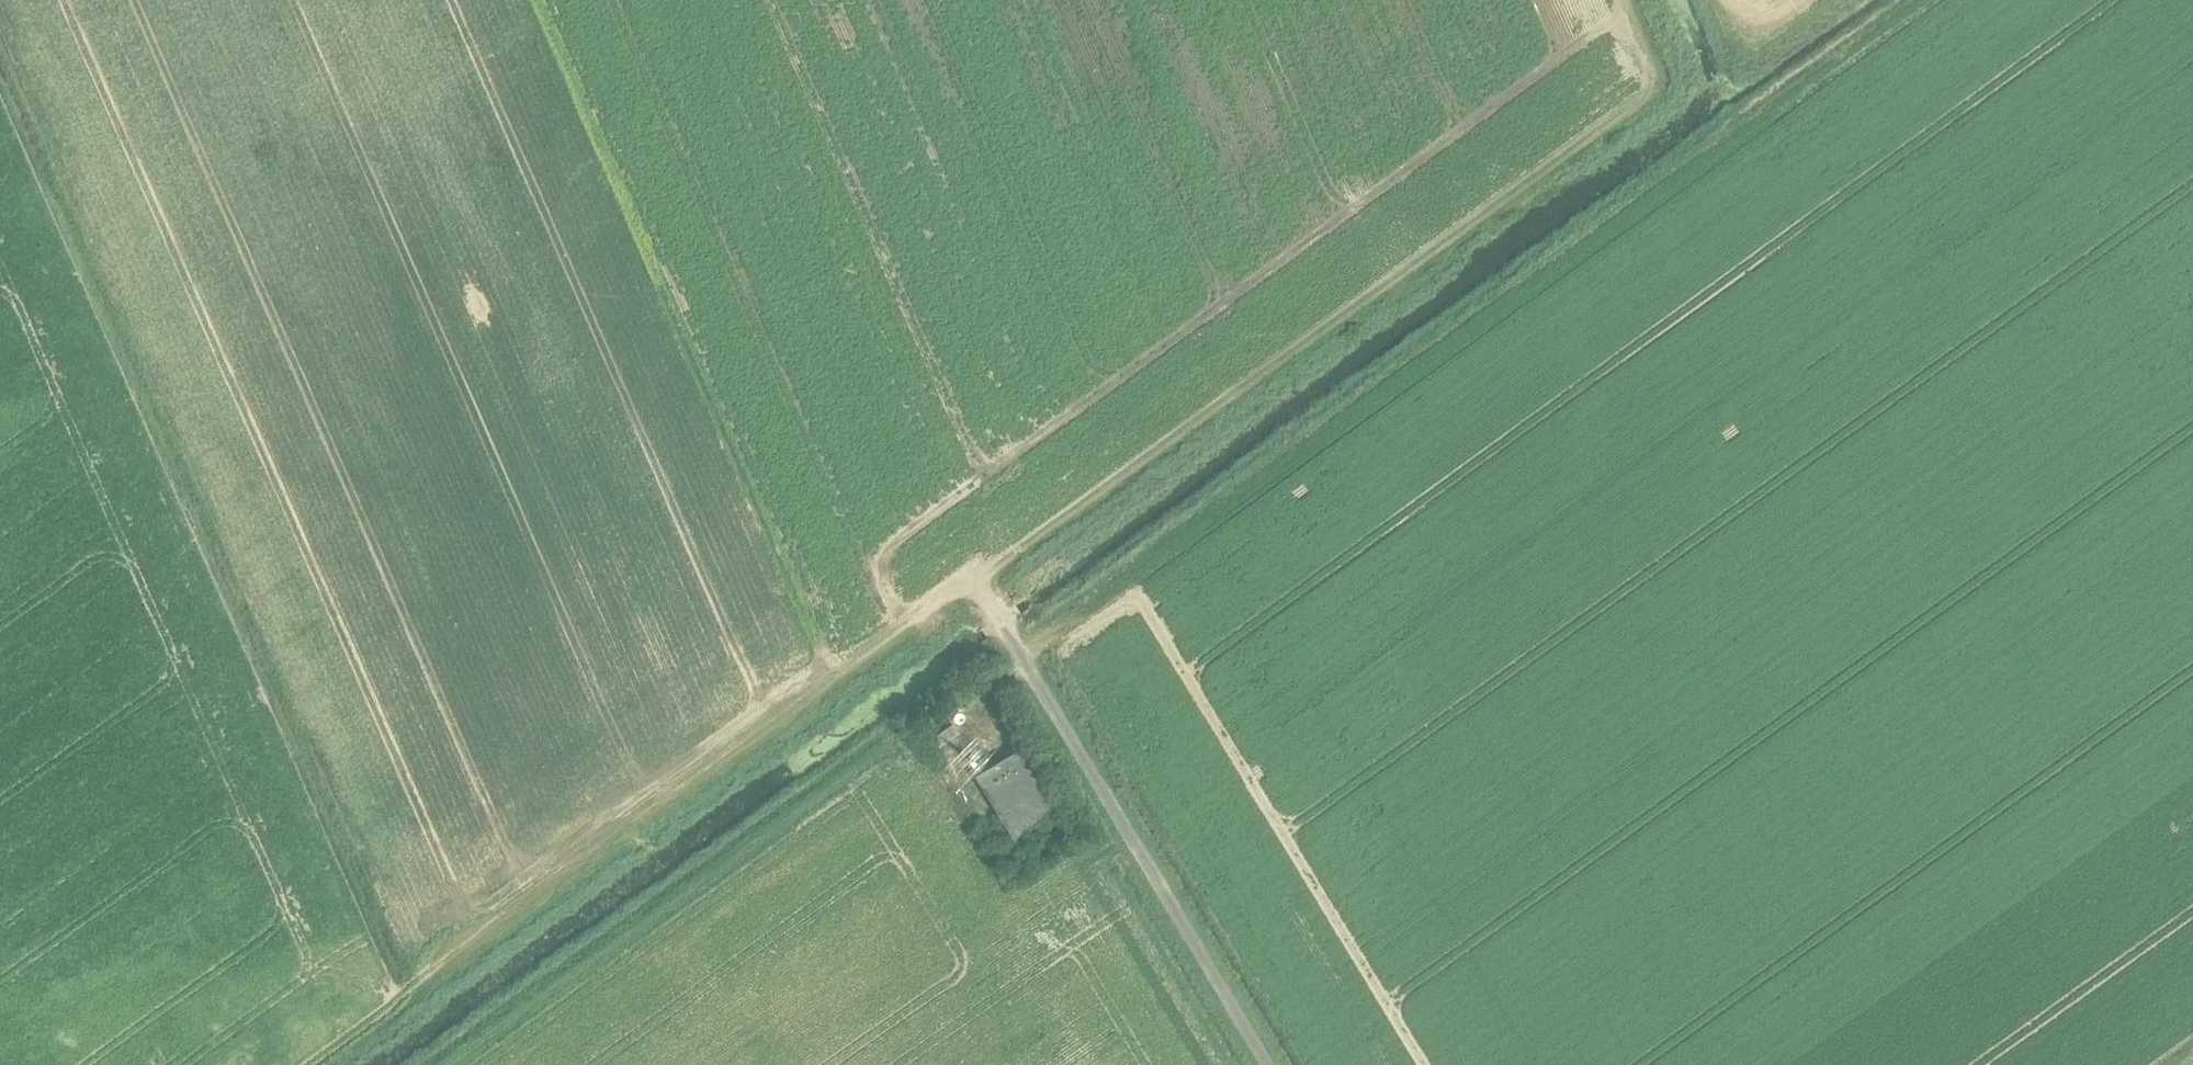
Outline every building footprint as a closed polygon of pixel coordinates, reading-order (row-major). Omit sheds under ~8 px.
[(978,779),(1011,835),(1049,812),(1015,757),(978,779)]
